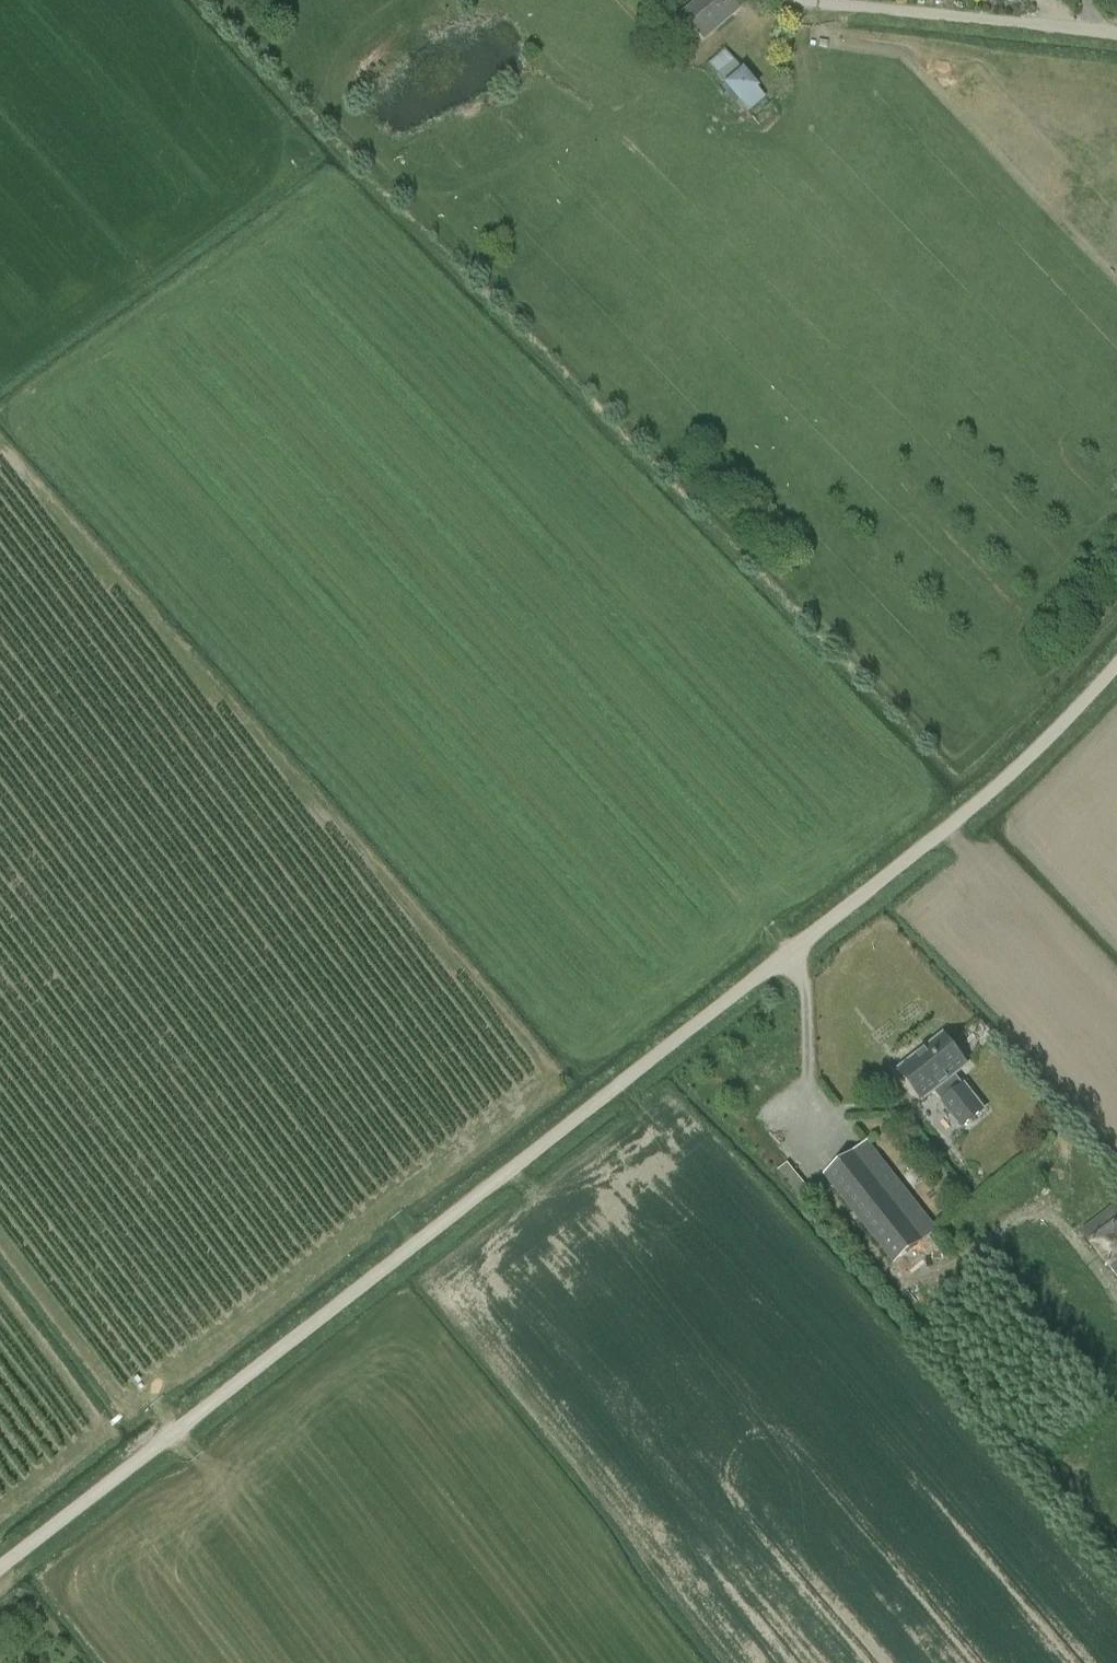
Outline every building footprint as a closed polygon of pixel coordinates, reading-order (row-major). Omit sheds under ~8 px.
[(738,9),(730,0),(700,0),(681,16),(701,39),(738,9)] [(762,97),(731,60),(725,51),(707,65),(714,74),(745,111),(762,97)] [(935,1093),(942,1102),(941,1103),(963,1130),(987,1111),(965,1084),(963,1086),(956,1078),(970,1067),(944,1034),(897,1071),(922,1104),(935,1093)] [(866,1143),(826,1175),(893,1261),(935,1229),(866,1143)] [(1081,1232),(1116,1278),(1116,1204),(1081,1232)]
